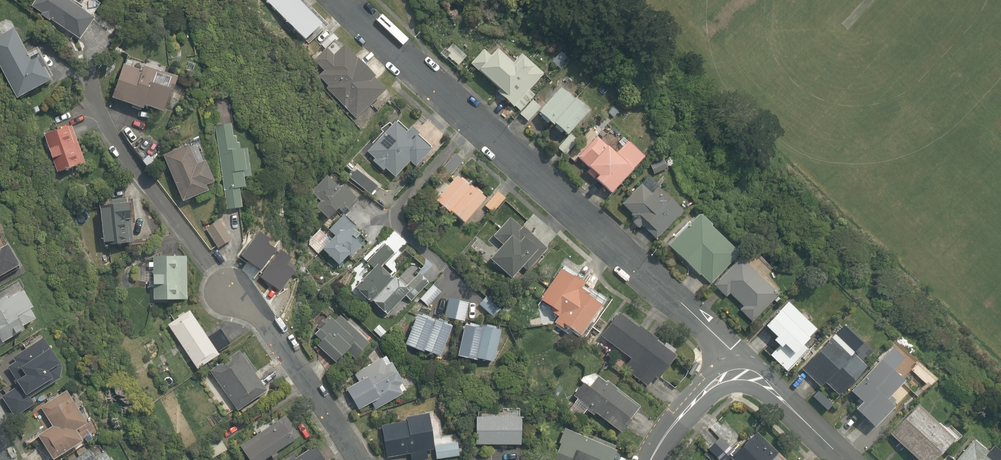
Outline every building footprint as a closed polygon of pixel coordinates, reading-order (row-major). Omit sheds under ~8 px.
[(23,3),(77,39),(102,1),(100,0),(24,0),(23,3)] [(301,38),(305,35),(311,41),(326,26),(302,0),(263,0),(301,38)] [(0,27),(0,71),(13,96),(48,78),(34,51),(25,56),(8,22),(0,27)] [(323,71),(318,76),(355,119),(384,94),(368,75),(370,73),(342,41),(329,52),(324,46),(311,58),(323,71)] [(446,56),(456,66),(466,56),(451,41),(443,49),(448,54),(446,56)] [(480,48),(466,64),(496,91),(493,94),(509,109),(511,107),(518,113),(516,115),(524,122),(532,114),(559,139),(586,110),(557,83),(540,102),(527,91),(542,74),(517,51),(510,58),(495,45),(487,54),(480,48)] [(122,57),(110,96),(140,105),(141,102),(160,108),(161,103),(177,108),(183,89),(171,85),(175,73),(122,57)] [(85,163),(70,120),(41,130),(46,145),(43,146),(47,157),(50,156),(56,173),(85,163)] [(411,167),(429,146),(406,126),(403,130),(392,120),(366,150),(372,155),(368,160),(381,171),(383,169),(393,177),(405,163),(411,167)] [(227,122),(214,123),(223,211),(238,209),(235,186),(241,186),(240,176),(248,175),(245,147),(235,148),(233,134),(228,135),(227,122)] [(569,132),(554,148),(562,155),(577,140),(569,132)] [(596,133),(573,157),(581,165),(579,167),(590,177),(587,180),(604,196),(642,155),(620,134),(609,145),(596,133)] [(187,145),(162,153),(178,200),(188,197),(190,204),(212,197),(207,182),(210,180),(203,161),(199,162),(194,148),(189,150),(187,145)] [(464,159),(454,151),(422,193),(461,222),(482,194),(454,173),(464,159)] [(648,166),(652,175),(665,170),(661,161),(648,166)] [(336,184),(323,172),(306,189),(316,198),(309,205),(324,219),(325,218),(336,206),(340,209),(342,206),(347,211),(356,202),(349,195),(352,193),(339,181),(336,184)] [(647,191),(638,183),(617,205),(652,238),(679,209),(652,185),(647,191)] [(496,190),(482,204),(491,214),(505,199),(496,190)] [(121,199),(95,203),(101,243),(131,239),(127,217),(124,218),(121,199)] [(318,247),(335,264),(345,253),(347,255),(366,234),(340,209),(336,206),(325,218),(329,222),(325,227),(331,233),(318,247)] [(508,214),(489,236),(498,244),(486,258),(508,277),(519,265),(525,270),(545,247),(508,214)] [(217,218),(202,227),(216,249),(231,239),(217,218)] [(706,285),(733,255),(693,218),(666,248),(706,285)] [(17,263),(6,242),(0,245),(0,272),(17,263)] [(185,254),(150,254),(149,299),(184,300),(185,254)] [(579,336),(598,303),(578,291),(588,273),(561,257),(536,298),(553,308),(550,312),(555,316),(551,322),(561,328),(563,326),(579,336)] [(710,285),(723,297),(726,293),(740,307),(737,310),(750,322),(776,295),(736,258),(710,285)] [(419,270),(410,263),(399,275),(408,282),(404,287),(374,261),(353,284),(358,288),(355,292),(383,317),(402,295),(410,302),(415,296),(426,307),(440,291),(432,285),(444,272),(428,259),(419,270)] [(18,283),(0,293),(0,343),(25,329),(22,323),(36,315),(18,283)] [(466,301),(447,297),(443,316),(463,320),(466,301)] [(787,356),(813,329),(783,299),(757,326),(768,337),(765,341),(774,349),(777,346),(787,356)] [(189,308),(166,324),(194,368),(232,343),(221,326),(207,335),(189,308)] [(449,322),(412,311),(402,345),(439,356),(449,322)] [(656,377),(671,352),(652,340),(656,334),(635,321),(633,323),(613,311),(598,337),(628,356),(619,369),(645,385),(652,375),(656,377)] [(368,339),(337,313),(333,319),(328,315),(309,337),(318,344),(316,347),(334,362),(343,351),(352,358),(368,339)] [(491,360),(497,327),(460,321),(455,354),(491,360)] [(385,329),(375,322),(370,330),(379,337),(385,329)] [(836,395),(862,366),(829,336),(797,370),(817,389),(823,383),(836,395)] [(55,360),(42,337),(11,354),(15,360),(7,364),(10,369),(7,371),(16,388),(0,396),(10,415),(34,402),(29,392),(59,376),(51,361),(55,360)] [(236,350),(207,370),(235,411),(264,391),(236,350)] [(400,381),(383,352),(378,355),(376,351),(348,367),(354,379),(342,385),(354,408),(369,400),(373,408),(400,394),(395,384),(400,381)] [(895,400),(888,392),(898,383),(888,372),(899,362),(890,351),(845,392),(855,403),(849,408),(867,427),(895,400)] [(637,407),(591,373),(574,396),(586,405),(583,408),(592,415),(594,413),(619,432),(637,407)] [(84,421),(63,387),(36,403),(49,425),(35,433),(50,458),(81,439),(74,427),(84,421)] [(912,406),(883,436),(909,459),(926,459),(946,439),(912,406)] [(378,424),(384,457),(407,452),(408,459),(426,459),(424,450),(430,448),(426,431),(429,430),(424,408),(401,413),(403,418),(378,424)] [(237,442),(248,459),(258,459),(268,454),(270,458),(278,453),(276,449),(300,433),(285,411),(237,442)] [(518,416),(471,413),(469,442),(517,444),(518,416)] [(726,454),(731,459),(775,459),(747,433),(741,439),(723,422),(702,444),(718,459),(720,459),(726,454)] [(611,448),(562,429),(550,459),(606,459),(611,448)] [(457,438),(433,442),(435,458),(459,455),(457,438)] [(969,440),(961,453),(955,450),(949,458),(942,453),(938,459),(997,459),(998,459),(969,440)] [(311,443),(281,459),(320,459),(311,443)] [(104,450),(99,453),(94,446),(72,459),(110,459),(104,450)]
